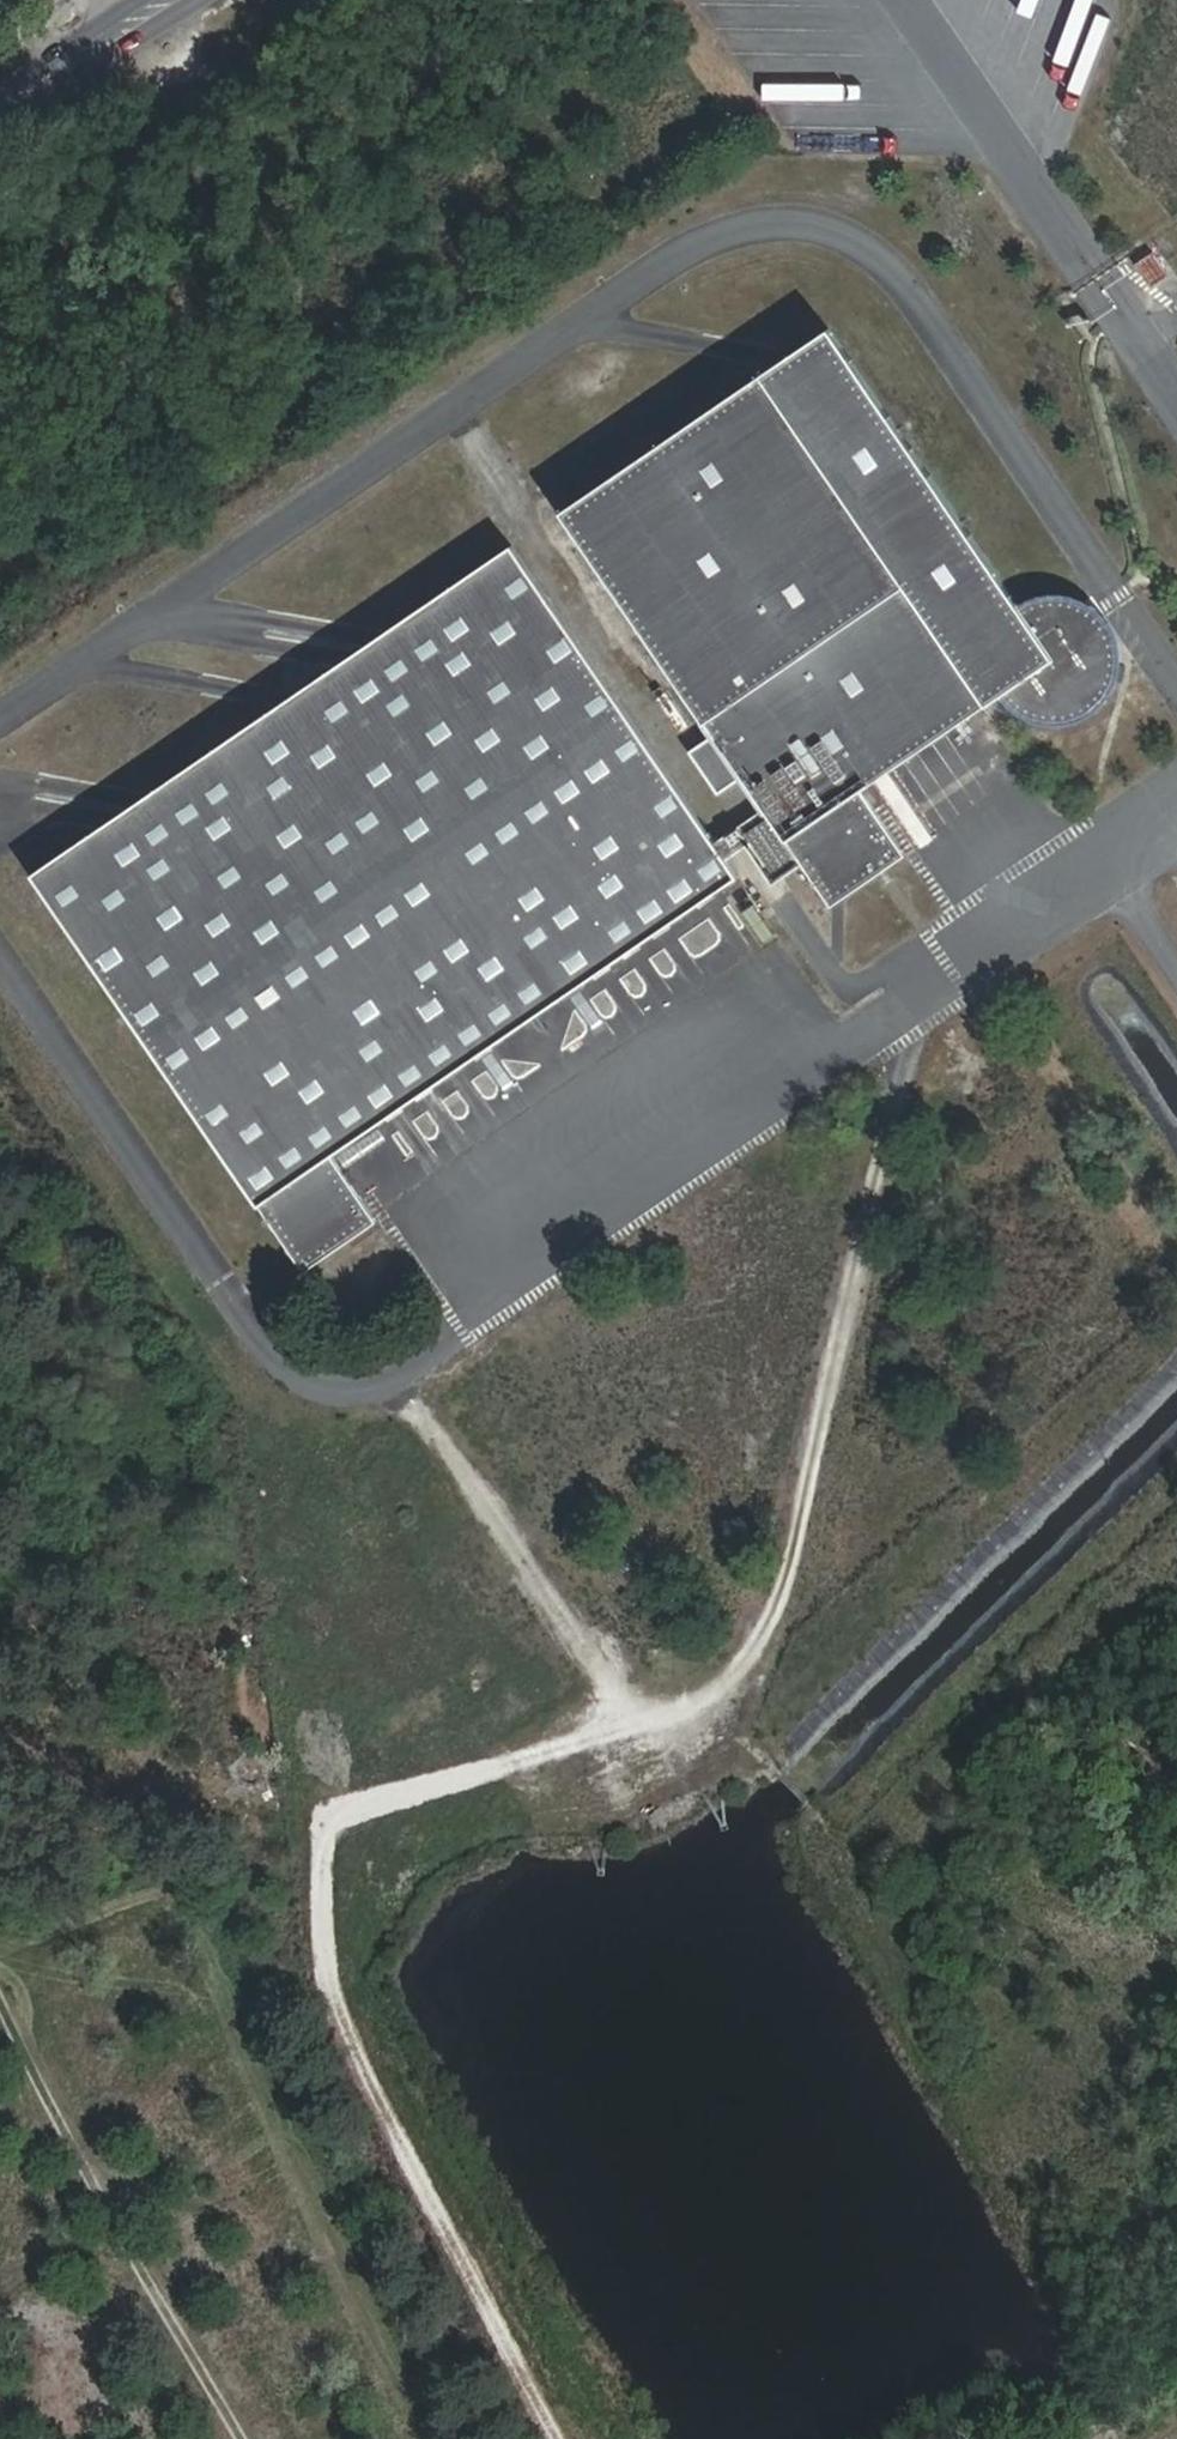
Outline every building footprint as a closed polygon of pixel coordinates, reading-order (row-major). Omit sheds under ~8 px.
[(1031,593),(1017,600),(828,329),(755,379),(555,515),(661,670),(706,737),(738,783),(758,814),(794,867),(824,910),(870,879),(885,868),(902,857),(862,793),(961,726),(982,715),(1001,702),(1018,717),(1038,725),(1060,727),(1081,722),(1097,711),(1113,694),(1121,672),(1123,653),(1117,628),(1107,613),(1102,607),(1084,595),(1063,589),(1049,589),(1031,593)] [(369,1213),(326,1147),(724,880),(719,871),(745,853),(768,886),(794,867),(758,814),(708,850),(510,550),(30,871),(289,1268),(369,1213)] [(680,756),(714,801),(738,783),(706,737),(680,756)] [(878,890),(892,881),(885,868),(870,879),(878,890)]
